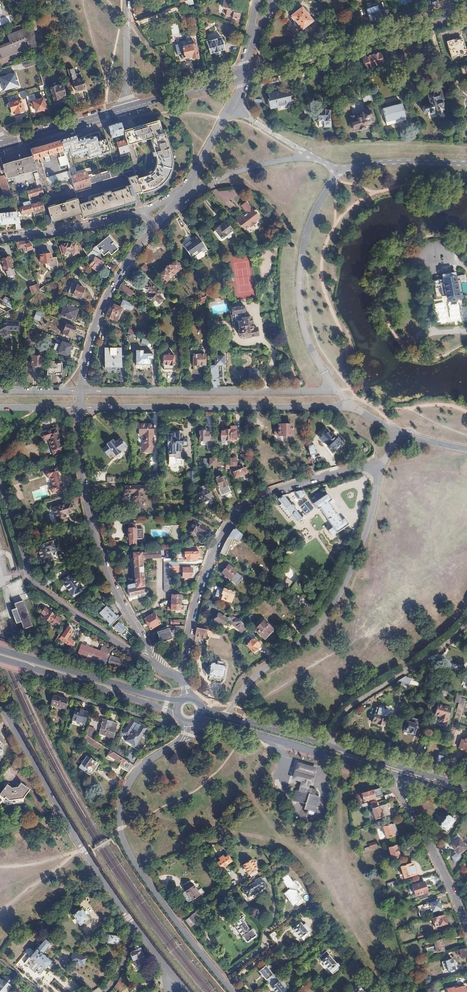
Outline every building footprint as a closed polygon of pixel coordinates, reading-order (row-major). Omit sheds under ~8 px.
[(239,20),(242,7),(234,6),(235,4),(235,1),(229,0),(224,0),(222,8),(227,9),(226,15),(232,17),(232,19),(239,20)] [(381,18),(377,6),(367,9),(368,14),(370,21),(372,20),(372,21),(381,18)] [(313,20),(302,7),(292,16),(293,16),(291,17),(294,21),(295,20),(303,29),(313,20)] [(34,33),(32,34),(29,25),(21,29),(10,33),(8,36),(11,43),(9,43),(1,46),(0,47),(0,57),(2,58),(6,56),(7,54),(11,54),(20,51),(23,53),(24,49),(29,47),(30,48),(36,46),(38,42),(34,33)] [(225,49),(221,37),(206,41),(210,53),(214,52),(215,54),(220,52),(220,51),(225,49)] [(466,55),(462,39),(454,41),(453,40),(446,42),(451,58),(459,55),(460,57),(466,55)] [(198,57),(195,43),(187,45),(188,49),(186,50),(185,51),(186,53),(187,53),(189,53),(189,57),(192,57),(192,58),(198,57)] [(383,63),(380,53),(371,56),(374,64),(376,64),(376,65),(383,63)] [(374,64),(371,56),(362,59),(365,69),(372,66),(372,65),(374,64)] [(25,68),(37,64),(35,58),(23,62),(25,68)] [(300,83),(296,70),(291,72),(293,78),(294,78),(295,82),(297,81),(298,84),(300,83)] [(15,72),(0,77),(0,80),(1,82),(0,82),(0,83),(0,91),(19,86),(15,72)] [(85,88),(82,78),(72,81),(75,91),(85,88)] [(64,95),(61,84),(56,86),(55,86),(50,88),(54,100),(58,99),(59,99),(58,96),(64,95)] [(371,99),(368,88),(361,91),(364,101),(371,99)] [(289,96),(291,96),(289,90),(281,92),(281,90),(269,93),(270,99),(268,99),(269,107),(277,106),(278,107),(291,105),(289,96)] [(442,100),(439,91),(433,93),(433,92),(426,94),(429,105),(422,107),(424,114),(427,113),(427,114),(439,111),(438,107),(442,106),(440,101),(442,100)] [(25,112),(21,99),(8,103),(8,104),(7,105),(7,107),(9,108),(11,113),(14,112),(14,115),(25,112)] [(47,110),(44,99),(33,102),(37,114),(42,112),(45,113),(47,110)] [(405,120),(400,104),(382,109),(386,125),(405,120)] [(329,120),(329,111),(326,111),(326,109),(322,109),(322,111),(318,111),(318,120),(329,120)] [(372,117),(370,110),(362,113),(360,116),(361,117),(356,119),(355,115),(349,117),(351,122),(349,123),(350,126),(352,125),(353,129),(359,127),(359,129),(365,127),(364,126),(370,124),(370,122),(373,121),(371,117),(372,117)] [(159,135),(155,121),(137,126),(141,141),(142,143),(146,141),(145,140),(150,138),(154,152),(153,153),(154,157),(155,156),(156,158),(156,159),(156,162),(156,164),(155,166),(155,167),(153,166),(151,170),(153,171),(152,172),(151,173),(149,174),(147,176),(144,176),(143,177),(142,177),(132,144),(128,145),(130,151),(133,160),(134,164),(141,188),(142,191),(151,188),(154,186),(157,184),(159,182),(162,180),(163,178),(165,175),(166,172),(167,169),(168,166),(169,163),(169,160),(169,158),(169,156),(164,141),(162,134),(159,135)] [(121,154),(130,151),(128,145),(124,130),(121,122),(114,124),(109,125),(107,126),(111,138),(123,135),(125,141),(118,142),(121,154)] [(141,141),(137,126),(124,130),(128,145),(132,144),(141,141)] [(100,151),(95,132),(73,138),(79,158),(88,155),(89,159),(97,157),(96,153),(100,151)] [(42,187),(72,178),(71,176),(70,171),(47,178),(43,163),(40,163),(39,158),(45,156),(47,162),(50,161),(48,156),(59,152),(61,157),(58,158),(61,167),(68,165),(60,140),(30,149),(33,156),(36,169),(37,172),(42,187)] [(36,169),(33,156),(23,159),(27,172),(36,169)] [(93,170),(92,164),(100,162),(98,156),(97,157),(89,159),(84,161),(87,172),(93,170)] [(27,172),(23,159),(13,162),(3,165),(5,173),(6,175),(7,178),(19,175),(20,176),(24,175),(23,173),(27,172)] [(87,172),(84,161),(77,163),(80,173),(75,175),(71,176),(72,178),(73,182),(78,180),(78,182),(89,179),(89,177),(88,175),(87,172)] [(141,188),(134,164),(128,165),(120,168),(116,169),(89,177),(89,179),(91,185),(122,175),(128,177),(131,185),(136,184),(138,189),(141,188)] [(6,175),(0,177),(0,182),(5,198),(12,196),(7,178),(6,175)] [(91,185),(89,179),(78,182),(78,180),(73,182),(75,190),(91,185)] [(138,189),(136,184),(131,185),(127,186),(127,187),(126,187),(127,188),(131,188),(132,194),(142,191),(141,188),(138,189)] [(28,197),(43,193),(42,187),(37,188),(27,191),(28,197)] [(101,211),(135,201),(132,194),(131,188),(127,188),(111,193),(111,191),(104,193),(105,194),(95,197),(95,199),(79,204),(82,212),(83,217),(101,211)] [(79,204),(78,198),(72,200),(76,213),(82,212),(79,204)] [(76,213),(72,200),(48,207),(50,214),(52,220),(76,213)] [(43,210),(40,201),(25,206),(25,204),(23,205),(23,207),(21,207),(23,214),(33,212),(33,213),(43,210)] [(256,223),(255,221),(261,217),(259,215),(259,213),(257,210),(255,211),(253,208),(252,209),(246,201),(241,206),(245,211),(247,213),(243,216),(241,214),(235,218),(245,229),(250,226),(251,227),(256,223)] [(17,212),(8,212),(5,212),(5,213),(0,213),(0,225),(16,223),(20,223),(17,212)] [(232,229),(224,219),(218,225),(217,225),(216,225),(215,226),(214,227),(214,228),(215,229),(221,237),(232,229)] [(224,239),(222,237),(221,237),(215,229),(213,230),(220,239),(221,239),(223,239),(224,239)] [(227,236),(230,234),(230,233),(233,231),(232,229),(222,237),(224,239),(225,238),(227,236)] [(118,248),(112,242),(113,241),(109,236),(108,236),(107,235),(104,238),(104,239),(92,249),(92,250),(98,254),(99,254),(101,252),(103,255),(107,252),(108,251),(111,254),(118,248)] [(207,248),(198,235),(194,237),(195,240),(192,242),(190,240),(183,245),(190,256),(197,251),(197,249),(200,247),(202,251),(207,248)] [(26,244),(25,241),(20,241),(16,241),(19,249),(22,248),(23,252),(28,251),(26,244)] [(73,251),(71,244),(68,245),(67,243),(61,245),(62,245),(59,246),(62,254),(64,253),(64,254),(70,253),(70,252),(73,251)] [(98,254),(92,250),(90,252),(92,254),(93,256),(96,258),(98,254)] [(59,268),(57,257),(52,258),(51,253),(40,255),(41,263),(48,262),(49,265),(53,269),(59,268)] [(98,271),(106,258),(99,254),(98,254),(96,258),(91,264),(94,266),(93,268),(98,271)] [(13,264),(12,261),(11,262),(9,257),(7,258),(7,257),(3,258),(3,259),(1,259),(4,269),(12,266),(12,264),(13,264)] [(118,266),(121,262),(115,258),(114,260),(112,262),(118,266)] [(181,268),(179,266),(179,265),(176,261),(172,264),(171,263),(163,270),(164,271),(160,274),(164,279),(165,278),(167,280),(181,268)] [(12,266),(4,269),(7,278),(15,276),(12,266)] [(82,277),(85,272),(78,268),(75,274),(82,277)] [(465,274),(456,275),(455,271),(442,273),(443,278),(434,279),(437,298),(444,297),(446,296),(447,298),(448,299),(449,300),(450,301),(452,302),(454,302),(455,301),(457,300),(458,299),(459,297),(459,295),(459,294),(466,293),(466,283),(465,274)] [(163,299),(159,295),(161,293),(149,281),(143,287),(151,294),(148,297),(153,302),(155,300),(159,304),(163,299)] [(80,298),(84,288),(72,283),(68,293),(80,298)] [(130,296),(133,292),(122,284),(120,287),(119,289),(130,296)] [(38,286),(38,285),(30,288),(32,295),(37,292),(40,290),(38,286)] [(205,296),(207,295),(203,289),(199,291),(201,294),(191,298),(192,300),(190,301),(190,302),(196,300),(199,298),(205,296)] [(10,299),(6,298),(3,301),(0,299),(0,302),(13,309),(10,299)] [(122,299),(119,306),(122,308),(127,310),(128,310),(129,311),(130,310),(131,310),(132,309),(133,308),(133,307),(133,306),(133,305),(132,304),(131,303),(122,299)] [(459,309),(458,303),(448,305),(450,316),(455,315),(456,323),(466,321),(466,307),(459,309)] [(117,321),(122,308),(119,306),(113,304),(111,309),(110,308),(109,311),(106,317),(117,321)] [(436,319),(446,318),(445,304),(435,304),(436,319)] [(74,320),(78,309),(65,305),(61,315),(74,320)] [(254,328),(251,316),(245,317),(244,311),(245,311),(244,305),(232,307),(233,313),(235,313),(236,316),(236,320),(238,319),(239,323),(240,330),(238,330),(239,334),(241,334),(242,336),(243,337),(258,334),(257,327),(254,328)] [(39,321),(42,313),(36,310),(33,319),(39,321)] [(19,321),(7,320),(0,324),(0,332),(1,332),(2,334),(4,338),(10,334),(8,330),(19,330),(19,321)] [(77,328),(66,324),(62,334),(72,337),(73,333),(74,333),(75,333),(77,332),(77,331),(78,330),(77,328)] [(147,340),(143,338),(141,343),(147,345),(148,344),(153,345),(153,350),(158,350),(158,343),(147,340)] [(67,356),(71,345),(62,341),(58,352),(67,356)] [(204,364),(204,354),(204,350),(197,350),(195,347),(192,347),(190,349),(190,353),(193,354),(193,364),(199,364),(204,364)] [(121,366),(121,348),(105,348),(105,366),(121,366)] [(153,359),(153,353),(144,353),(144,350),(136,350),(136,365),(145,365),(145,364),(151,364),(151,359),(153,359)] [(175,363),(174,355),(163,355),(163,363),(164,364),(164,369),(174,369),(174,364),(175,363)] [(215,365),(210,365),(212,387),(219,387),(218,371),(222,371),(221,365),(224,364),(224,361),(225,360),(225,356),(224,356),(224,355),(214,356),(215,365)] [(41,356),(31,356),(31,365),(32,365),(32,367),(40,367),(41,365),(41,356)] [(47,374),(62,374),(62,363),(53,363),(53,361),(49,361),(49,368),(47,367),(47,374)] [(259,377),(259,369),(248,368),(248,377),(259,377)] [(153,452),(153,424),(139,424),(139,435),(143,435),(143,452),(153,452)] [(292,430),(292,425),(279,425),(279,429),(275,429),(275,434),(279,434),(279,436),(294,436),(294,430),(292,430)] [(340,441),(336,438),(335,439),(331,435),(332,434),(327,428),(321,433),(322,434),(320,437),(331,449),(333,448),(335,450),(341,445),(339,442),(340,441)] [(64,453),(57,430),(41,435),(44,443),(49,441),(54,456),(64,453)] [(225,433),(221,433),(221,445),(225,445),(225,442),(230,442),(230,444),(234,444),(234,441),(236,441),(236,431),(230,431),(230,430),(225,430),(225,433)] [(213,441),(213,435),(209,435),(209,434),(205,434),(205,431),(198,431),(198,441),(213,441)] [(180,451),(180,445),(186,445),(186,439),(182,439),(182,434),(175,434),(175,435),(168,435),(168,449),(169,449),(168,464),(182,465),(182,451),(180,451)] [(119,451),(125,447),(120,439),(114,443),(112,440),(106,444),(114,455),(120,452),(119,451)] [(315,450),(314,445),(310,446),(312,455),(319,453),(317,449),(315,450)] [(235,478),(246,474),(243,466),(242,467),(241,466),(234,468),(236,472),(233,473),(235,478)] [(64,491),(57,469),(46,473),(48,479),(50,479),(53,487),(50,487),(52,494),(64,491)] [(158,481),(158,472),(150,473),(150,477),(152,477),(152,481),(158,481)] [(230,489),(224,474),(220,476),(219,474),(215,475),(216,477),(216,478),(218,484),(219,486),(218,487),(221,493),(230,489)] [(212,498),(207,490),(209,489),(208,486),(205,485),(200,488),(199,491),(200,494),(199,495),(204,504),(205,503),(209,501),(209,500),(212,498)] [(142,501),(142,492),(145,492),(145,487),(125,487),(125,494),(133,494),(133,504),(130,504),(130,511),(138,510),(138,508),(143,508),(143,506),(144,506),(144,505),(145,505),(145,501),(142,501)] [(307,498),(301,490),(296,491),(297,494),(296,495),(296,496),(301,501),(302,501),(303,501),(307,498)] [(330,503),(333,501),(328,495),(315,504),(319,510),(321,509),(323,512),(333,527),(333,528),(333,529),(337,534),(349,526),(345,520),(342,522),(334,509),(330,503)] [(295,509),(296,508),(296,507),(290,500),(288,501),(284,496),(278,500),(281,504),(280,505),(291,519),(292,518),(297,523),(298,522),(302,519),(296,512),(296,511),(297,510),(296,510),(295,509)] [(72,504),(53,510),(58,525),(68,522),(67,516),(75,513),(72,504)] [(312,512),(306,505),(302,508),(307,515),(312,512)] [(208,530),(195,523),(189,532),(191,533),(189,536),(193,538),(197,532),(205,536),(208,530)] [(136,530),(136,524),(128,524),(129,545),(136,545),(136,539),(142,539),(142,529),(136,530)] [(227,555),(234,538),(238,540),(243,535),(236,527),(234,529),(231,534),(227,540),(222,550),(221,552),(225,554),(227,555)] [(54,549),(52,543),(37,547),(42,564),(52,561),(49,550),(54,549)] [(146,579),(145,560),(154,559),(164,558),(164,556),(168,556),(167,550),(148,552),(148,548),(141,548),(141,553),(133,554),(135,584),(126,586),(129,597),(145,594),(146,594),(146,595),(147,595),(148,594),(146,579)] [(200,552),(187,553),(187,561),(197,560),(197,558),(200,558),(200,552)] [(239,571),(230,564),(223,573),(232,580),(239,571)] [(192,569),(183,569),(183,578),(185,578),(185,580),(190,580),(189,578),(193,578),(192,569)] [(83,589),(72,574),(62,581),(72,596),(83,589)] [(233,592),(222,588),(220,593),(221,594),(220,598),(230,602),(233,592)] [(180,611),(181,596),(180,596),(178,596),(172,595),(171,611),(180,611)] [(23,600),(13,604),(23,630),(32,626),(23,600)] [(63,620),(46,608),(42,614),(45,615),(43,618),(57,627),(63,620)] [(116,617),(106,608),(100,614),(110,623),(108,626),(110,628),(120,617),(118,615),(116,617)] [(154,613),(144,619),(151,630),(160,624),(154,613)] [(227,619),(218,613),(213,620),(222,627),(227,619)] [(239,620),(235,617),(233,620),(235,621),(232,624),(241,632),(243,629),(247,633),(250,630),(247,627),(239,620)] [(272,628),(263,620),(254,630),(263,638),(272,628)] [(132,636),(119,624),(115,628),(127,640),(132,636)] [(73,631),(67,626),(60,637),(66,641),(65,642),(69,645),(74,639),(69,636),(73,631)] [(207,630),(197,627),(196,630),(195,636),(205,638),(206,633),(207,630)] [(161,643),(175,638),(173,633),(170,634),(169,630),(158,634),(161,643)] [(295,640),(291,634),(286,638),(290,643),(295,640)] [(260,646),(263,643),(256,636),(253,639),(246,645),(254,653),(260,646)] [(78,655),(106,666),(110,655),(101,652),(89,648),(90,646),(86,645),(85,647),(81,645),(78,655)] [(129,665),(111,660),(110,667),(126,671),(129,665)] [(224,678),(225,666),(222,666),(223,663),(217,662),(217,665),(210,664),(209,676),(224,678)] [(412,685),(414,679),(405,676),(400,679),(398,680),(401,682),(408,684),(412,685)] [(432,699),(436,687),(429,685),(426,695),(429,696),(428,698),(432,699)] [(67,700),(53,696),(50,705),(64,709),(67,700)] [(448,719),(451,709),(438,705),(435,715),(440,717),(439,722),(446,724),(447,720),(448,719)] [(387,718),(389,712),(376,708),(372,721),(377,723),(376,724),(382,726),(385,717),(387,718)] [(87,713),(75,710),(72,721),(83,724),(87,713)] [(413,735),(417,720),(411,718),(410,722),(405,721),(402,730),(408,732),(407,733),(413,735)] [(113,738),(117,723),(102,719),(101,724),(101,725),(99,734),(113,738)] [(147,728),(132,719),(123,733),(128,736),(125,741),(135,747),(147,728)] [(91,739),(93,729),(88,727),(85,735),(91,739)] [(450,740),(452,733),(453,734),(454,730),(450,729),(447,738),(445,747),(449,749),(451,740),(450,740)] [(91,739),(85,735),(83,739),(99,749),(101,745),(98,744),(91,739)] [(464,739),(464,741),(460,740),(458,748),(466,750),(466,752),(466,739),(464,739)] [(122,759),(125,754),(115,747),(112,752),(122,759)] [(23,757),(20,751),(14,755),(17,761),(19,759),(23,757)] [(122,759),(112,752),(110,751),(106,757),(119,765),(119,766),(121,767),(120,768),(128,773),(130,771),(133,766),(122,759)] [(440,766),(443,753),(440,752),(439,756),(437,755),(434,764),(440,766)] [(84,768),(90,759),(87,757),(80,767),(80,769),(86,773),(87,772),(86,771),(87,771),(84,768)] [(96,767),(98,765),(90,759),(84,768),(87,771),(86,771),(87,772),(86,773),(89,775),(91,773),(92,774),(93,771),(96,773),(98,769),(96,767)] [(319,769),(298,763),(292,780),(302,783),(301,786),(302,786),(309,789),(310,785),(314,786),(319,769)] [(13,776),(18,771),(13,765),(7,770),(13,776)] [(28,792),(19,784),(17,789),(10,789),(6,786),(1,792),(0,794),(0,797),(3,800),(4,798),(8,801),(8,802),(22,801),(22,800),(28,792)] [(306,810),(316,814),(320,798),(315,797),(317,791),(309,789),(302,786),(300,792),(297,802),(307,805),(306,810)] [(381,796),(379,789),(361,794),(363,802),(381,796)] [(386,804),(372,809),(375,820),(390,815),(386,804)] [(464,812),(465,810),(459,809),(457,815),(462,817),(463,812),(464,812)] [(446,832),(454,821),(447,815),(439,826),(446,832)] [(394,824),(383,827),(386,838),(398,835),(394,824)] [(466,848),(458,839),(450,845),(456,854),(451,857),(455,863),(459,860),(461,857),(459,854),(466,848)] [(377,846),(376,842),(368,844),(369,846),(364,848),(365,850),(377,846)] [(401,844),(388,848),(392,859),(404,855),(401,844)] [(222,867),(231,861),(228,856),(224,858),(222,856),(218,858),(220,861),(217,863),(211,867),(214,872),(219,869),(220,871),(222,870),(223,869),(222,867)] [(257,869),(251,860),(243,865),(249,874),(251,877),(258,872),(256,869),(257,869)] [(412,863),(400,867),(404,878),(416,874),(412,863)] [(296,889),(298,887),(293,880),(292,881),(287,874),(282,878),(283,880),(282,881),(286,888),(288,887),(289,889),(285,892),(293,905),(298,902),(297,901),(300,898),(296,891),(296,889)] [(265,885),(260,877),(255,881),(255,882),(248,886),(248,885),(243,888),(248,896),(253,893),(253,894),(261,889),(260,888),(265,885)] [(424,882),(412,885),(415,896),(427,893),(424,882)] [(203,891),(200,888),(197,890),(193,885),(191,887),(189,885),(185,888),(187,890),(185,891),(191,900),(195,897),(196,899),(199,897),(198,895),(203,891)] [(191,900),(185,891),(182,893),(188,902),(191,900)] [(431,914),(442,910),(439,900),(428,903),(428,904),(422,906),(421,905),(417,906),(418,912),(417,912),(419,916),(425,914),(424,910),(430,908),(431,914)] [(205,914),(201,908),(195,912),(199,918),(205,914)] [(81,909),(73,915),(80,925),(88,920),(81,909)] [(232,921),(246,943),(255,936),(240,915),(232,921)] [(446,924),(443,915),(432,918),(435,927),(446,924)] [(191,916),(186,920),(188,924),(194,921),(191,916)] [(299,937),(309,930),(305,923),(302,925),(300,922),(292,927),(299,937)] [(274,935),(276,934),(274,930),(271,932),(268,934),(273,940),(276,938),(274,935)] [(117,944),(117,937),(107,936),(106,943),(117,944)] [(51,944),(45,939),(24,963),(28,967),(27,968),(34,974),(34,973),(38,976),(51,962),(42,954),(51,944)] [(436,953),(444,950),(441,939),(433,941),(435,947),(426,949),(427,955),(436,952),(436,953)] [(145,961),(140,948),(139,949),(138,947),(137,946),(136,946),(135,946),(135,948),(134,948),(135,950),(130,952),(130,954),(129,955),(134,965),(145,961)] [(466,947),(458,950),(459,953),(458,954),(458,956),(460,955),(461,959),(466,957),(466,949),(466,947)] [(333,973),(341,966),(338,963),(337,964),(329,955),(330,954),(326,950),(319,957),(322,960),(321,961),(333,973)] [(84,957),(74,953),(71,960),(75,962),(74,964),(79,966),(80,964),(83,965),(86,958),(84,957)] [(452,959),(441,962),(443,967),(446,966),(448,972),(451,971),(451,972),(454,971),(454,970),(455,969),(452,959)] [(272,975),(265,965),(258,971),(266,980),(268,983),(269,983),(271,981),(274,978),(272,975)] [(278,982),(282,979),(279,975),(271,981),(269,983),(272,986),(271,987),(275,991),(283,991),(286,990),(278,982)] [(119,978),(119,979),(115,985),(114,986),(119,991),(126,985),(119,978)] [(10,986),(6,983),(8,981),(6,979),(4,980),(3,980),(2,981),(0,980),(0,991),(5,991),(10,986)]
